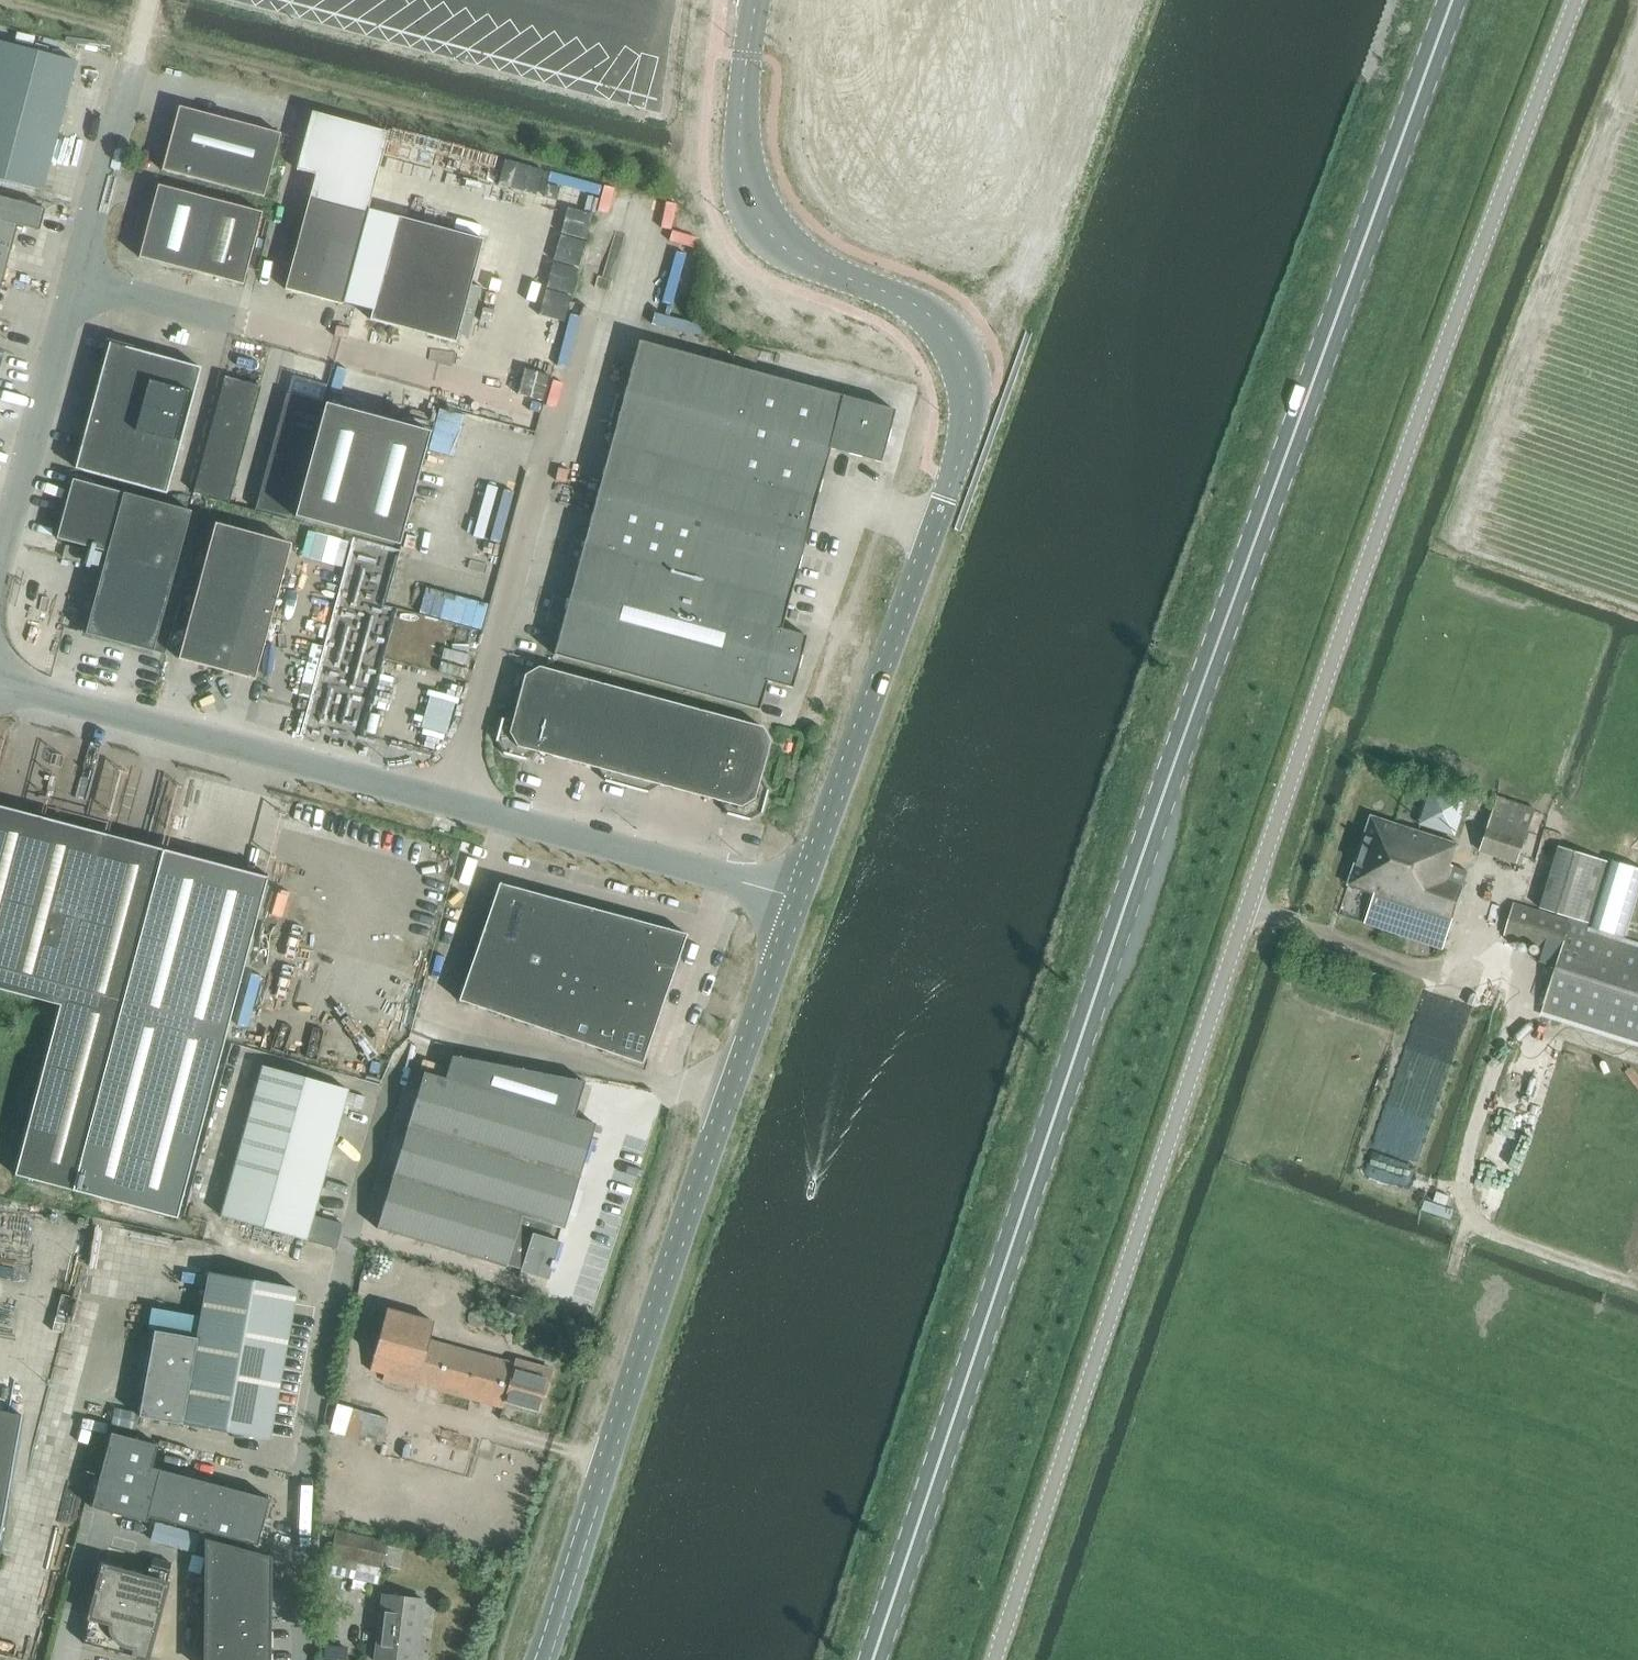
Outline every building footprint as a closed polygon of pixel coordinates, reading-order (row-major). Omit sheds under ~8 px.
[(43,191),(77,62),(0,42),(0,179),(43,191)] [(179,107),(162,170),(264,197),(281,134),(179,107)] [(312,112),(300,155),(296,170),(316,175),(317,175),(318,169),(375,184),(388,133),(312,112)] [(317,175),(316,175),(311,194),(368,209),(375,184),(318,169),(317,175)] [(158,185),(139,257),(243,285),(262,213),(158,185)] [(368,209),(311,194),(300,231),(329,239),(358,247),(368,209)] [(18,225),(39,231),(45,209),(0,197),(0,220),(18,225)] [(397,217),(369,320),(455,343),(483,240),(397,217)] [(18,225),(0,220),(0,247),(11,250),(18,225)] [(300,231),(296,246),(291,268),(319,276),(329,239),(300,231)] [(329,239),(319,276),(314,297),(342,305),(358,247),(329,239)] [(11,250),(0,247),(0,291),(11,250)] [(319,276),(291,268),(285,289),(314,297),(319,276)] [(640,341),(626,394),(728,421),(742,369),(640,341)] [(103,365),(102,369),(148,381),(155,355),(131,349),(131,351),(110,345),(105,366),(103,365)] [(201,368),(155,355),(148,381),(194,394),(201,368)] [(141,406),(148,381),(102,369),(95,394),(141,406)] [(816,498),(829,449),(880,463),(894,410),(742,369),(728,421),(714,471),(816,498)] [(226,375),(222,390),(258,399),(262,385),(226,375)] [(194,394),(148,381),(141,406),(187,419),(194,394)] [(222,390),(218,404),(254,414),(258,399),(222,390)] [(288,392),(284,406),(320,416),(324,401),(288,392)] [(134,431),(141,406),(95,394),(88,418),(134,431)] [(626,394),(613,443),(714,471),(728,421),(626,394)] [(214,419),(250,429),(254,414),(218,404),(214,419)] [(325,404),(294,517),(399,545),(429,432),(325,404)] [(187,419),(141,406),(134,431),(180,443),(187,419)] [(284,406),(280,421),(316,431),(320,416),(284,406)] [(128,456),(134,431),(88,418),(82,443),(128,456)] [(214,419),(210,434),(246,443),(250,429),(214,419)] [(276,436),(312,445),(316,431),(280,421),(276,436)] [(180,443),(134,431),(128,456),(173,468),(180,443)] [(210,434),(206,448),(242,458),(246,443),(210,434)] [(276,436),(272,450),(308,460),(312,445),(276,436)] [(121,482),(128,456),(82,443),(75,469),(121,482)] [(599,495),(700,522),(714,471),(613,443),(599,495)] [(202,463),(238,473),(242,458),(206,448),(202,463)] [(272,450),(268,465),(304,475),(308,460),(272,450)] [(173,468),(128,456),(121,482),(166,494),(173,468)] [(202,463),(198,477),(234,487),(238,473),(202,463)] [(300,489),(304,475),(268,465),(264,480),(300,489)] [(816,498),(714,471),(700,522),(802,550),(816,498)] [(230,502),(234,487),(198,477),(194,492),(230,502)] [(56,539),(107,552),(85,634),(153,652),(191,511),(123,493),(73,479),(56,539)] [(264,480),(260,494),(296,504),(300,489),(264,480)] [(256,509),(292,519),(296,504),(260,494),(256,509)] [(686,574),(700,522),(599,495),(585,547),(686,574)] [(700,522),(686,574),(788,601),(802,550),(700,522)] [(215,523),(178,659),(217,669),(253,534),(215,523)] [(255,680),(291,544),(253,534),(217,669),(255,680)] [(316,534),(310,558),(333,565),(340,540),(316,534)] [(76,561),(79,549),(66,546),(62,557),(76,561)] [(759,710),(766,681),(792,688),(806,636),(781,629),(788,601),(686,574),(585,547),(555,655),(759,710)] [(538,752),(568,760),(590,680),(539,667),(524,675),(515,712),(502,719),(496,741),(503,753),(526,760),(538,752)] [(568,760),(584,765),(598,769),(605,781),(626,787),(650,697),(590,680),(568,760)] [(659,785),(690,793),(711,713),(650,697),(626,787),(647,793),(659,785)] [(762,727),(742,722),(711,713),(690,793),(720,802),(727,814),(749,820),(762,813),(768,791),(760,778),(770,741),(762,727)] [(1481,850),(1517,862),(1535,810),(1498,798),(1481,850)] [(162,850),(161,849),(99,833),(100,831),(98,830),(98,833),(0,807),(0,990),(59,1006),(14,1175),(73,1191),(176,1218),(267,875),(266,875),(265,877),(163,850),(164,848),(162,847),(162,850)] [(1366,924),(1444,950),(1465,886),(1463,886),(1468,871),(1453,866),(1460,846),(1371,815),(1349,885),(1376,895),(1366,924)] [(1541,911),(1591,926),(1609,864),(1559,849),(1541,911)] [(499,883),(479,942),(516,953),(537,893),(499,883)] [(537,893),(516,953),(553,965),(574,904),(537,893)] [(590,976),(612,914),(574,904),(553,965),(590,976)] [(1544,1014),(1637,1042),(1637,949),(1571,929),(1572,923),(1514,906),(1504,937),(1562,955),(1544,1014)] [(649,924),(612,914),(590,976),(627,988),(638,956),(649,924)] [(638,956),(675,967),(687,934),(649,924),(638,956)] [(516,953),(479,942),(459,1000),(495,1013),(516,953)] [(516,953),(495,1013),(532,1026),(553,965),(516,953)] [(638,956),(627,988),(664,999),(675,967),(638,956)] [(553,965),(532,1026),(569,1039),(590,976),(553,965)] [(590,976),(569,1039),(605,1051),(616,1020),(627,988),(590,976)] [(616,1020),(653,1032),(664,999),(627,988),(616,1020)] [(605,1051),(642,1064),(653,1032),(616,1020),(605,1051)] [(445,1079),(423,1072),(378,1229),(507,1268),(508,1265),(522,1270),(521,1272),(549,1281),(553,1269),(554,1269),(556,1262),(555,1262),(560,1242),(558,1242),(562,1229),(564,1230),(595,1125),(573,1118),(584,1082),(451,1057),(445,1079)] [(263,1066),(220,1216),(307,1241),(336,1249),(342,1224),(313,1216),(349,1090),(348,1090),(263,1066)] [(1526,1099),(1526,1075),(1517,1075),(1517,1099),(1526,1099)] [(297,1289),(210,1273),(198,1339),(154,1331),(139,1416),(270,1440),(297,1289)] [(511,1296),(507,1309),(523,1313),(527,1300),(511,1296)] [(432,1322),(386,1309),(374,1355),(389,1359),(382,1381),(414,1390),(417,1384),(502,1408),(506,1402),(540,1412),(551,1369),(514,1359),(514,1360),(428,1338),(432,1322)] [(331,1433),(383,1447),(389,1418),(336,1404),(331,1433)] [(0,1411),(0,1538),(22,1415),(0,1411)] [(147,1517),(159,1470),(151,1468),(157,1445),(111,1433),(95,1494),(91,1508),(146,1522),(148,1517),(147,1517)] [(148,1517),(230,1539),(257,1546),(270,1499),(159,1470),(147,1517),(148,1517)] [(387,1540),(336,1530),(327,1574),(355,1580),(358,1564),(382,1570),(387,1540)] [(205,1659),(268,1659),(268,1558),(205,1541),(205,1659)] [(103,1566),(82,1643),(146,1659),(166,1583),(103,1566)] [(383,1595),(375,1659),(416,1659),(423,1600),(383,1595)] [(330,1659),(344,1659),(346,1648),(327,1646),(325,1659),(330,1659)]
